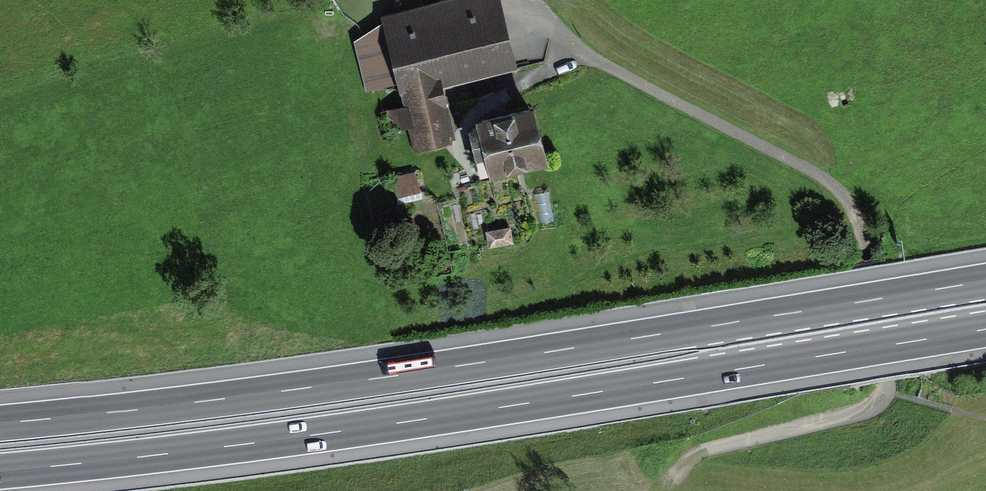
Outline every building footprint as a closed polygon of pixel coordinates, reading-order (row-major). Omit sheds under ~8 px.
[(502,0),(489,0),(368,29),(381,81),(405,75),(420,138),(461,128),(448,77),(516,61),(502,0)] [(484,122),(495,169),(542,158),(530,111),(484,122)]
